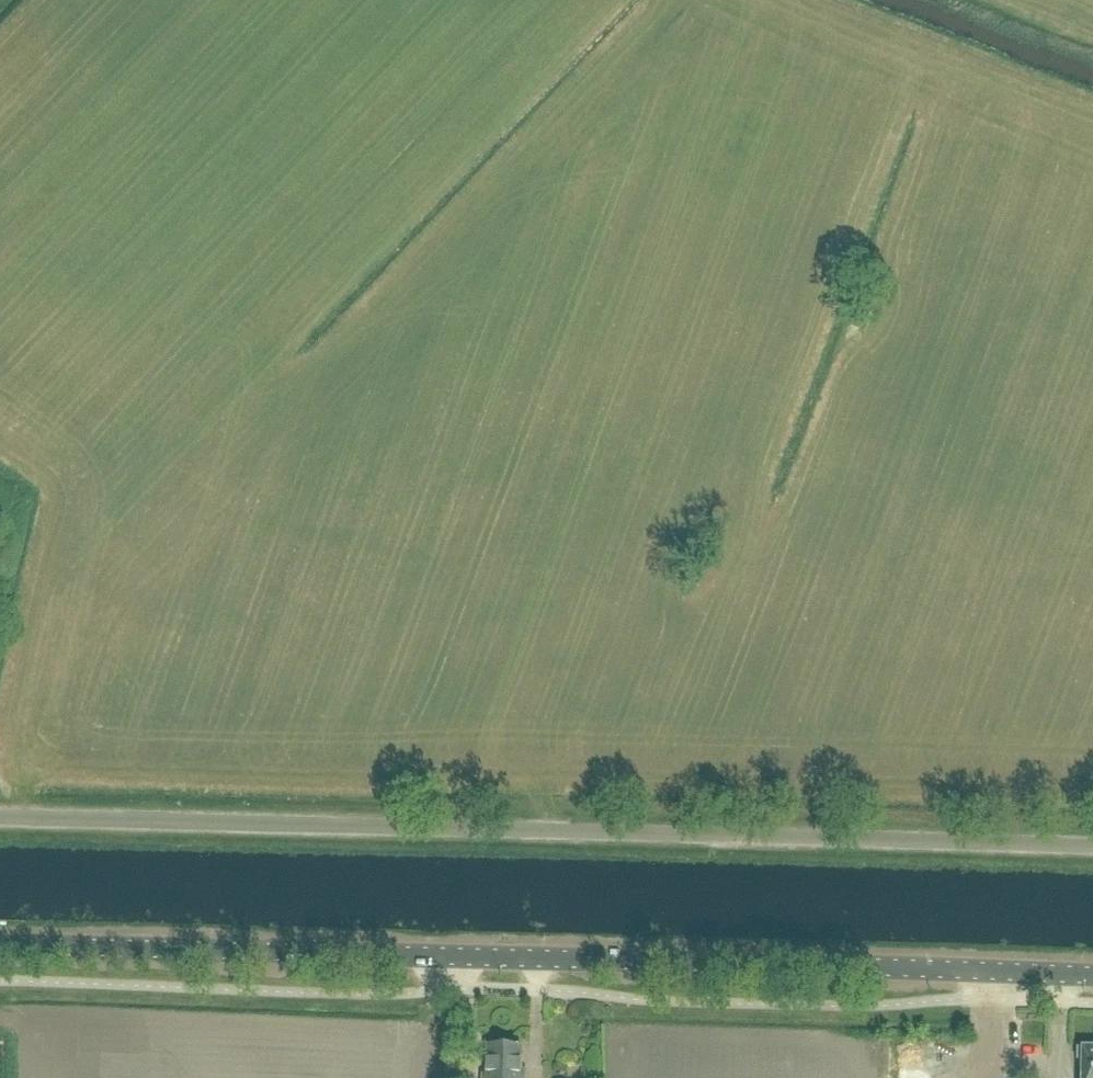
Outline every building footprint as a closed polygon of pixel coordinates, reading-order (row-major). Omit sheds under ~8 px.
[(488,1047),(488,1075),(482,1075),(482,1077),(525,1077),(526,1070),(523,1070),(524,1047),(488,1047)] [(1084,1049),(1083,1077),(1092,1077),(1092,1049),(1084,1049)]
